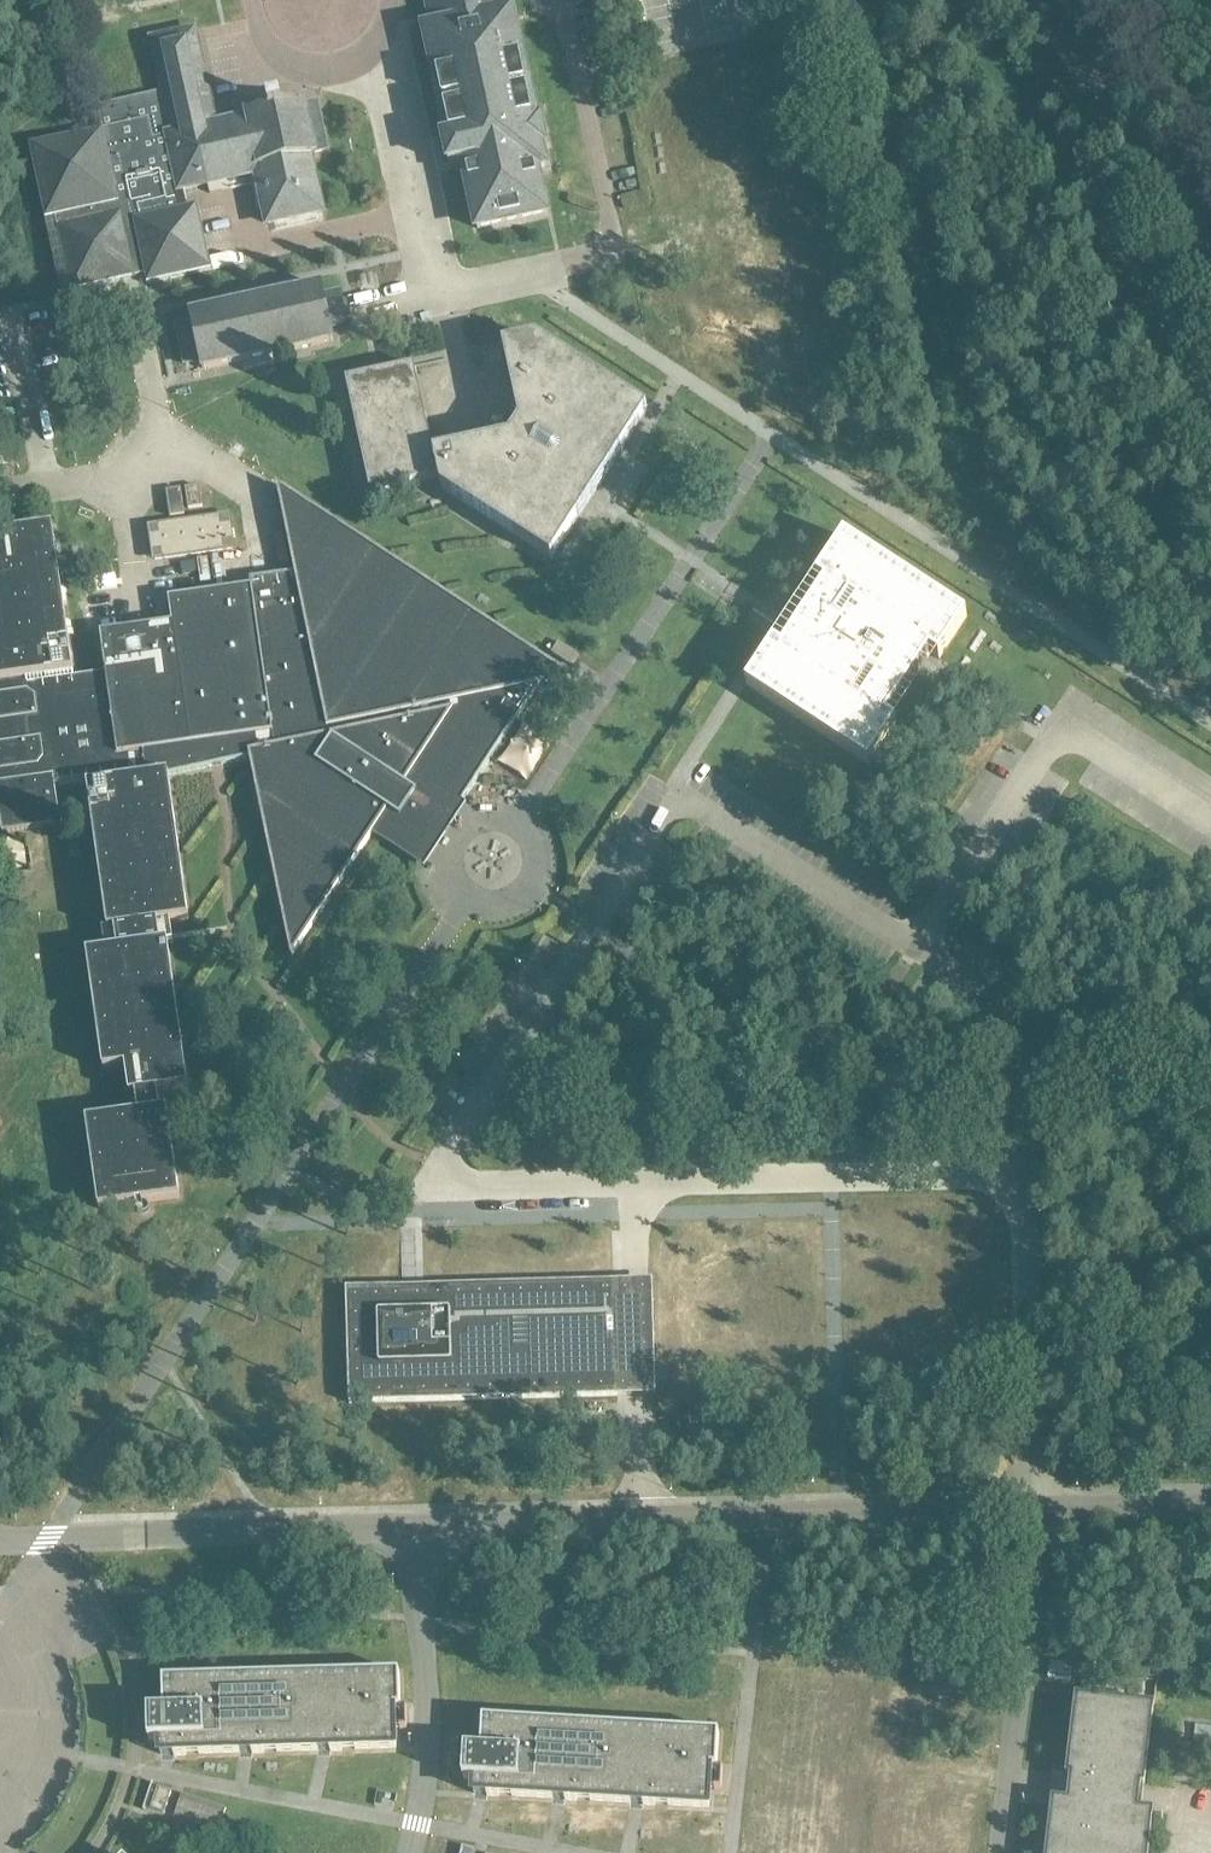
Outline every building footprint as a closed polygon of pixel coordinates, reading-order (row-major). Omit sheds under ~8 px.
[(502,6),(501,0),(428,0),(434,27),(425,29),(449,138),(444,139),(444,141),(449,165),(463,162),(478,228),(547,213),(537,169),(546,167),(542,145),(547,144),(541,118),(536,119),(512,10),(503,12),(502,6)] [(288,227),(305,223),(304,216),(322,212),(310,157),(315,156),(314,153),(328,150),(317,102),(304,105),(303,102),(283,106),(282,101),(268,104),(269,109),(249,113),(250,118),(216,126),(195,30),(152,40),(163,91),(97,106),(102,127),(30,145),(46,219),(55,217),(71,291),(145,275),(147,285),(212,271),(198,206),(188,208),(185,195),(184,189),(208,184),(210,193),(231,189),(229,179),(257,173),(268,224),(286,220),(288,227)] [(241,361),(280,353),(334,341),(331,326),(347,323),(341,297),(325,300),(322,286),(191,315),(193,323),(177,326),(186,365),(200,362),(203,369),(241,361)] [(648,409),(647,409),(538,339),(503,346),(518,415),(506,418),(500,427),(503,439),(434,454),(415,365),(346,380),(370,491),(439,477),(441,488),(552,559),(648,409)] [(6,437),(0,438),(0,465),(10,464),(6,437)] [(203,506),(200,486),(186,488),(189,508),(203,506)] [(167,491),(170,517),(185,515),(181,489),(167,491)] [(284,519),(296,573),(250,579),(251,587),(169,599),(173,622),(111,631),(101,633),(106,672),(74,677),(53,527),(0,535),(0,824),(1,824),(3,833),(61,825),(56,785),(87,781),(109,930),(116,929),(118,949),(88,953),(104,1070),(126,1067),(130,1095),(136,1095),(139,1114),(87,1121),(99,1209),(180,1198),(168,1110),(161,1111),(158,1091),(189,1087),(168,942),(161,943),(158,924),(189,919),(169,775),(250,758),(292,957),(379,824),(419,851),(428,837),(436,842),(454,815),(446,810),(454,798),(462,803),(539,685),(573,678),(301,500),(300,502),(304,504),(295,518),(286,520),(286,518),(284,519)] [(151,528),(155,559),(233,548),(229,517),(151,528)] [(774,643),(747,685),(869,766),(897,724),(888,718),(922,666),(931,653),(939,659),(968,616),(844,536),(817,578),(826,584),(783,649),(774,643)] [(168,602),(162,603),(156,603),(159,622),(171,621),(168,602)] [(581,660),(562,647),(554,659),(574,671),(581,660)] [(70,847),(71,857),(71,859),(80,857),(79,846),(70,847)] [(348,1287),(346,1287),(350,1403),(351,1403),(351,1397),(399,1396),(400,1395),(401,1395),(401,1394),(402,1394),(402,1393),(402,1389),(431,1388),(431,1393),(431,1394),(432,1394),(432,1395),(433,1395),(614,1390),(615,1390),(616,1389),(617,1388),(617,1387),(614,1289),(614,1288),(613,1287),(612,1286),(430,1291),(429,1292),(428,1292),(428,1293),(428,1294),(428,1301),(399,1301),(399,1294),(399,1293),(398,1293),(398,1292),(397,1292),(348,1293),(348,1287)] [(863,1537),(863,1551),(883,1550),(883,1536),(863,1537)] [(1050,1662),(1049,1678),(1070,1681),(1071,1674),(1072,1665),(1050,1662)] [(276,1744),(277,1751),(330,1750),(330,1751),(342,1751),(342,1743),(355,1742),(355,1749),(396,1748),(395,1708),(401,1708),(400,1673),(163,1679),(164,1711),(149,1711),(150,1741),(161,1741),(161,1754),(175,1754),(175,1756),(187,1755),(186,1747),(199,1747),(199,1753),(253,1752),(253,1753),(265,1753),(265,1745),(276,1744)] [(1144,1784),(1154,1704),(1077,1695),(1067,1774),(1054,1773),(1054,1774),(1058,1774),(1055,1800),(1051,1799),(1051,1800),(1054,1801),(1048,1852),(1147,1852),(1151,1811),(1137,1809),(1141,1784),(1144,1784)] [(668,1798),(668,1805),(709,1807),(711,1768),(717,1768),(719,1733),(483,1719),(481,1750),(465,1749),(464,1779),(475,1780),(474,1793),(487,1794),(487,1796),(499,1796),(500,1788),(512,1789),(512,1796),(565,1799),(565,1800),(577,1801),(578,1793),(590,1794),(590,1800),(643,1803),(643,1805),(655,1806),(656,1798),(668,1798)] [(153,1785),(146,1807),(164,1813),(172,1791),(153,1785)] [(182,1793),(173,1819),(218,1834),(227,1808),(182,1793)]
